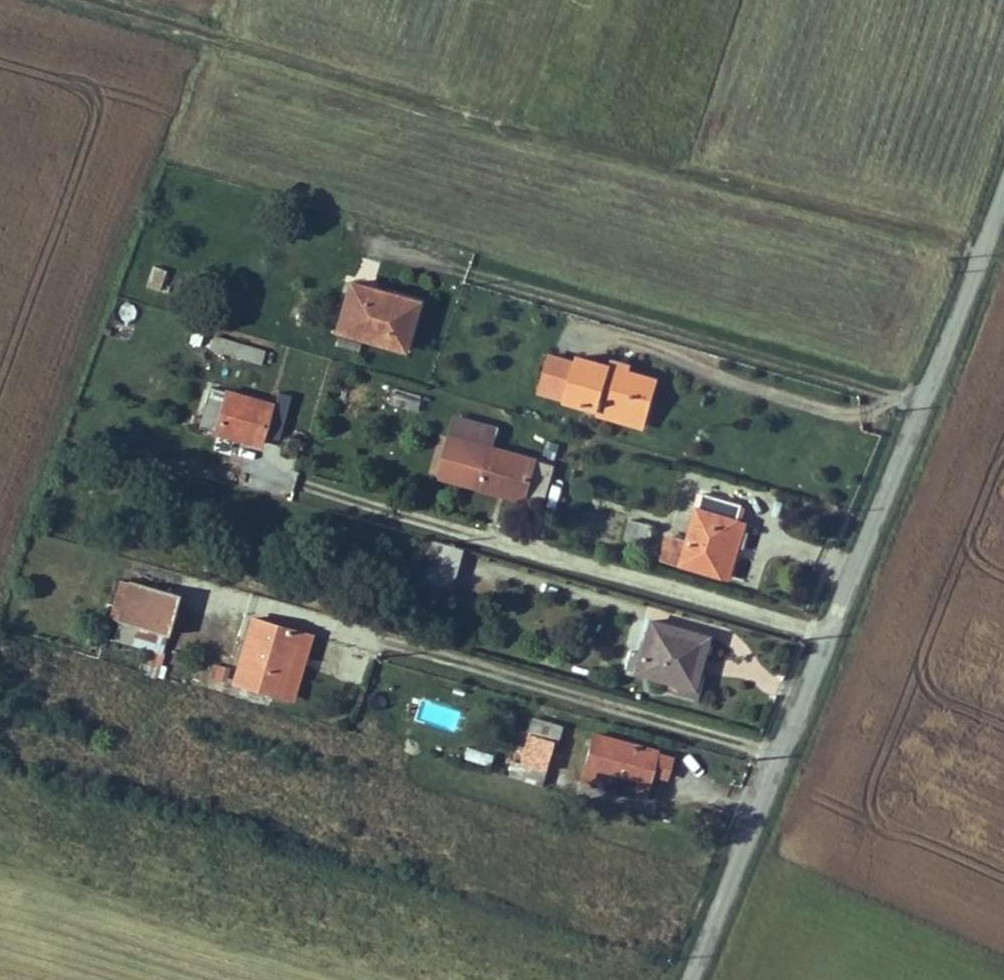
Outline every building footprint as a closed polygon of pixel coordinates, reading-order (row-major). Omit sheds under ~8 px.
[(151,263),(145,284),(158,288),(164,267),(151,263)] [(351,276),(337,325),(402,345),(412,315),(395,309),(402,290),(351,276)] [(418,295),(402,290),(395,309),(412,315),(418,295)] [(212,333),(208,347),(260,362),(264,348),(212,333)] [(581,359),(555,351),(544,387),(607,406),(609,400),(654,414),(665,377),(583,352),(581,359)] [(220,381),(207,421),(271,442),(285,401),(220,381)] [(607,406),(606,412),(650,425),(654,414),(609,400),(607,406)] [(490,440),(477,478),(539,497),(551,459),(490,440)] [(675,560),(694,565),(735,578),(735,577),(751,525),(756,508),(716,496),(700,546),(682,540),(675,560)] [(751,525),(735,577),(745,580),(761,528),(751,525)] [(473,550),(445,543),(434,582),(462,590),(473,550)] [(147,574),(134,616),(183,632),(195,591),(147,574)] [(178,647),(183,632),(134,616),(129,634),(178,647)] [(265,619),(246,681),(292,696),(305,651),(318,654),(323,638),(311,634),(265,619)] [(638,674),(649,678),(706,696),(715,667),(720,668),(726,647),(665,625),(653,660),(643,657),(641,666),(638,674)] [(318,654),(305,651),(292,696),(304,699),(318,654)] [(539,754),(531,751),(522,781),(554,791),(570,741),(545,734),(539,754)] [(607,739),(593,783),(657,805),(667,777),(669,770),(671,765),(672,760),(607,739)] [(686,769),(671,765),(669,770),(667,777),(682,782),(686,769)]
